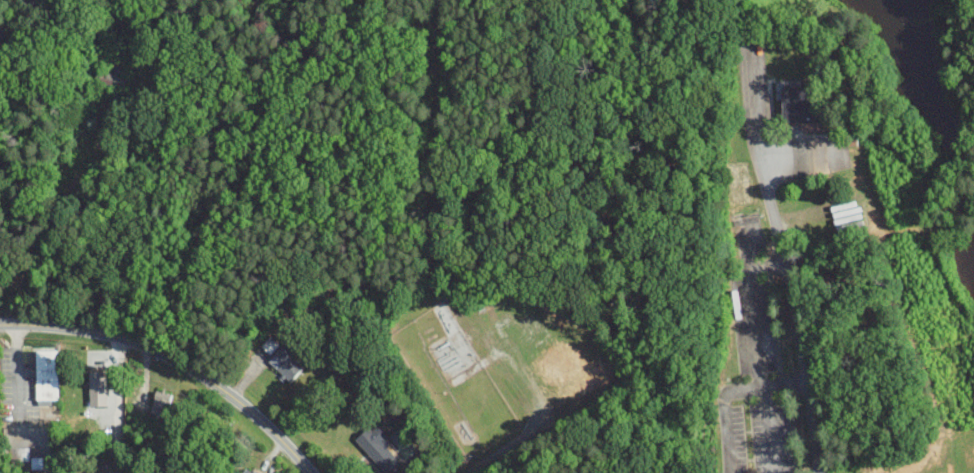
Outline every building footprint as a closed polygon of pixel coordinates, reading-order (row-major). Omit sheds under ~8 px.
[(115,72),(104,74),(107,88),(129,84),(125,59),(113,62),(115,72)] [(780,120),(799,120),(799,130),(826,130),(826,119),(816,120),(815,95),(803,95),(802,79),(787,79),(787,85),(779,86),(780,120)] [(290,383),(304,368),(294,358),(297,355),(286,344),(268,363),(290,383)] [(57,351),(36,351),(36,400),(57,400),(57,351)] [(89,408),(107,408),(107,373),(89,373),(89,408)] [(171,395),(155,392),(151,414),(167,417),(171,395)] [(399,462),(368,428),(355,441),(385,472),(387,472),(399,462)]
